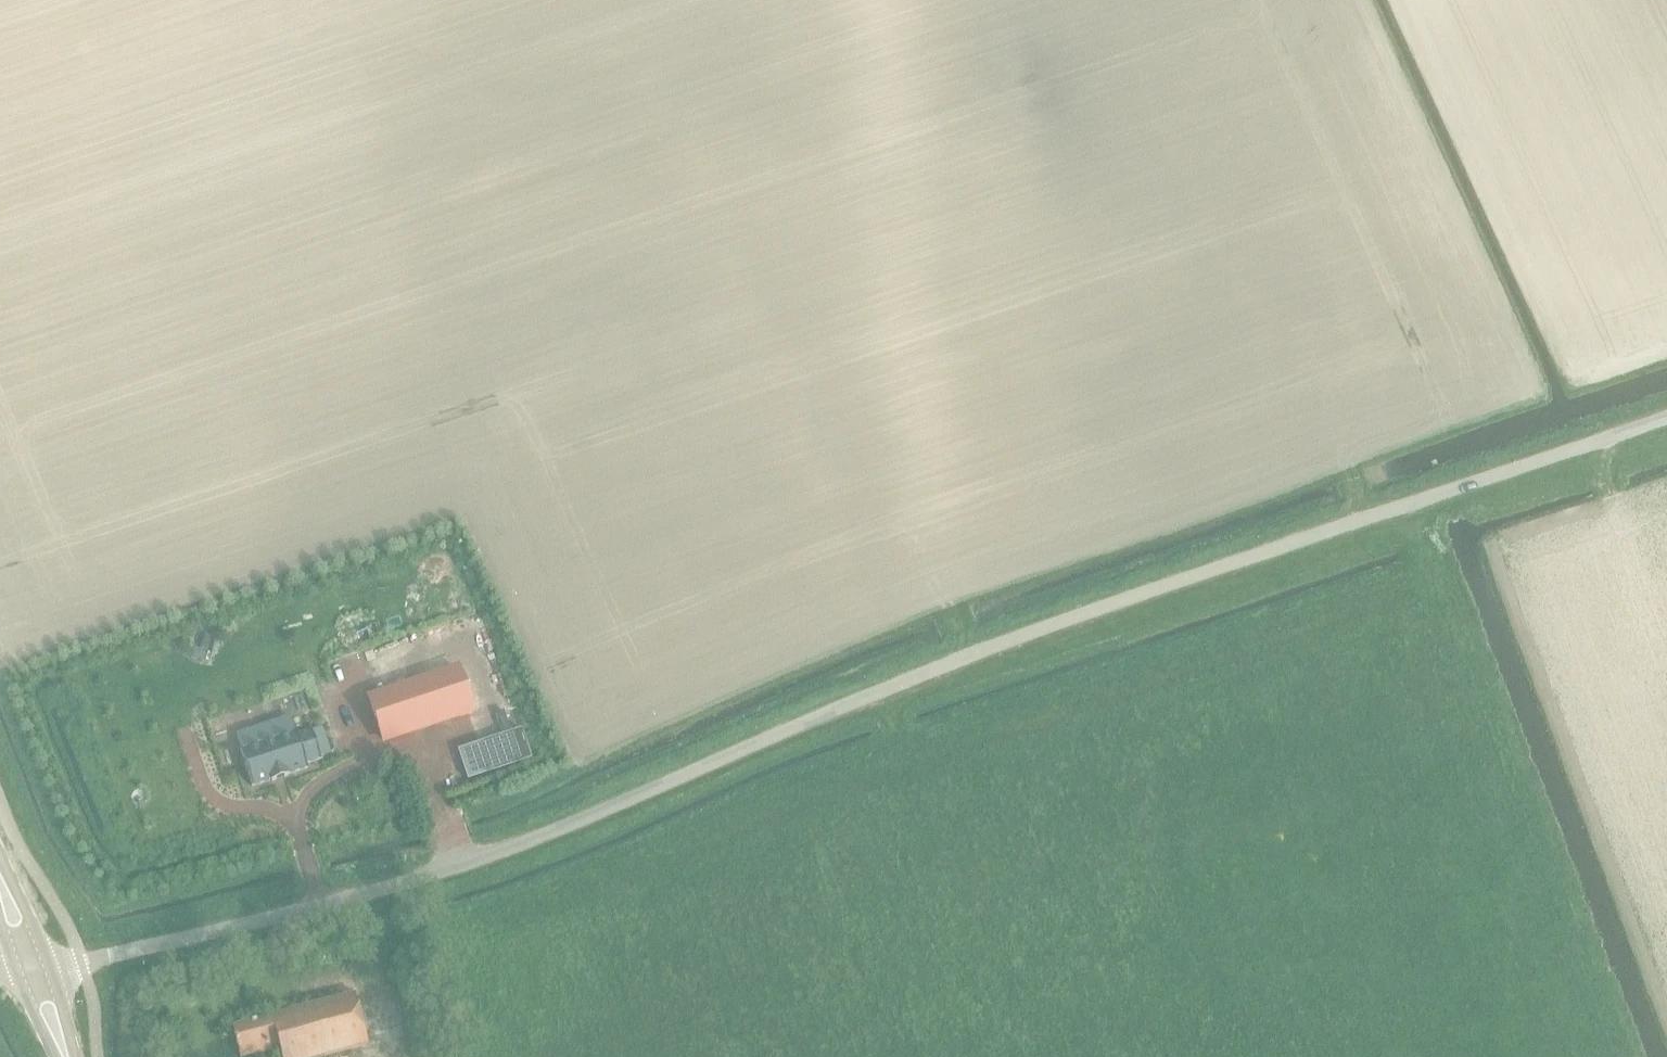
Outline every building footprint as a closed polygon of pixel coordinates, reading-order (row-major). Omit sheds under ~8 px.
[(373,697),(383,737),(469,713),(458,674),(373,697)] [(283,775),(284,777),(288,775),(288,774),(307,768),(305,764),(320,759),(310,730),(296,735),(295,731),(277,736),(272,722),(251,729),(256,743),(239,749),(251,786),(270,780),(271,781),(275,779),(275,778),(283,775)] [(367,1044),(352,994),(232,1026),(240,1056),(242,1056),(276,1048),(278,1056),(320,1056),(367,1044)]
